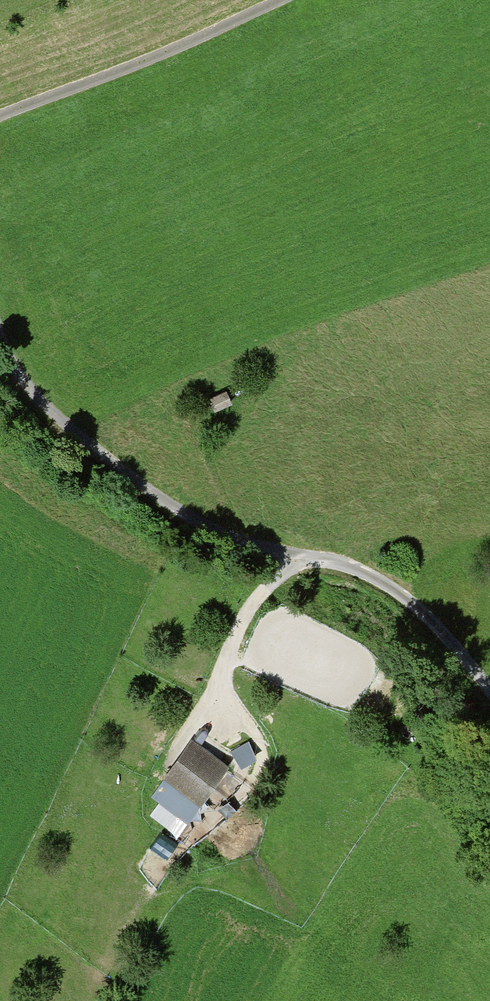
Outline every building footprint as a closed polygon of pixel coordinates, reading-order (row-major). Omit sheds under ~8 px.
[(162,800),(193,822),(231,768),(200,746),(162,800)]
